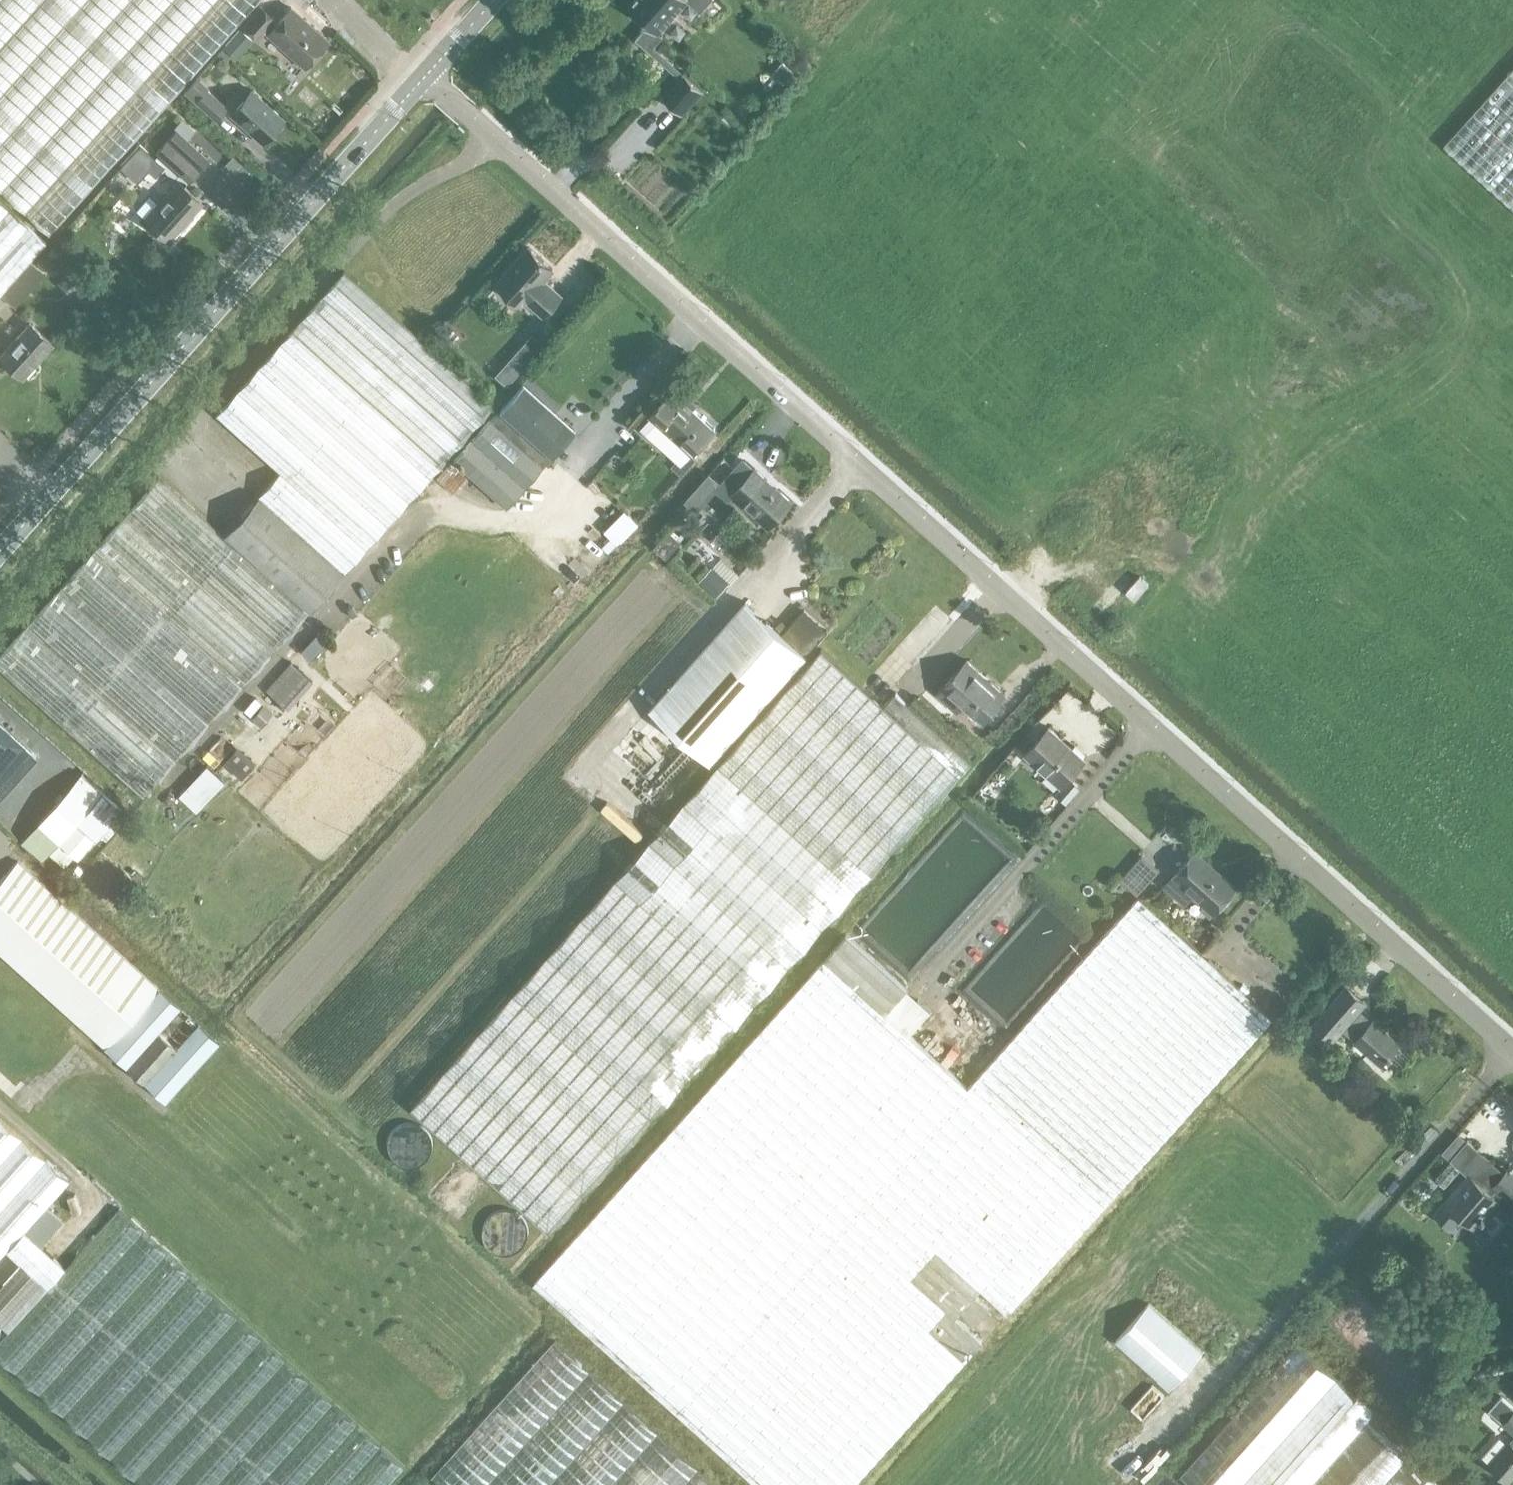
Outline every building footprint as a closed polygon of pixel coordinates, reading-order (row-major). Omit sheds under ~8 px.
[(49,232),(258,0),(0,0),(0,188),(49,232)] [(629,5),(649,22),(636,37),(658,58),(659,57),(645,44),(685,0),(634,0),(629,5)] [(699,11),(700,12),(711,0),(692,0),(701,8),(699,11)] [(290,5),(276,21),(273,18),(274,17),(260,4),(242,23),(257,36),(264,29),(304,65),(328,39),(290,5)] [(253,39),(239,27),(222,45),(236,57),(253,39)] [(794,71),(783,60),(773,71),(784,82),(794,71)] [(1445,142),(1444,144),(1512,206),(1512,67),(1445,142)] [(684,71),(662,95),(683,113),(704,89),(684,71)] [(216,118),(226,106),(194,76),(183,88),(216,118)] [(253,88),(230,114),(231,115),(233,112),(261,137),(258,140),(259,140),(282,115),(281,114),(279,116),(251,91),(254,89),(253,88)] [(155,151),(190,182),(211,158),(176,128),(155,151)] [(137,160),(145,150),(138,144),(129,153),(137,160)] [(168,239),(202,201),(178,180),(145,218),(168,239)] [(46,242),(0,200),(0,293),(46,242)] [(53,259),(59,252),(52,246),(46,252),(53,259)] [(529,246),(497,281),(522,303),(526,298),(544,314),(562,295),(544,279),(553,268),(529,246)] [(345,270),(344,269),(215,413),(279,470),(258,494),(259,494),(224,533),(159,477),(0,654),(0,670),(143,796),(309,610),(494,403),(345,270)] [(392,310),(402,319),(409,310),(400,302),(392,310)] [(53,342),(30,321),(0,354),(0,356),(22,376),(53,342)] [(508,381),(545,339),(534,329),(496,371),(508,381)] [(452,459),(455,461),(504,505),(573,429),(521,382),(452,459)] [(692,455),(717,428),(674,389),(649,416),(692,455)] [(791,500),(754,468),(745,460),(739,468),(718,491),(727,499),(733,492),(770,525),(791,500)] [(622,541),(639,523),(624,509),(604,530),(618,543),(621,540),(622,541)] [(667,559),(682,541),(669,530),(654,548),(667,559)] [(721,557),(713,566),(731,583),(739,574),(721,557)] [(729,583),(711,567),(699,581),(716,597),(729,583)] [(1139,574),(1126,589),(1135,597),(1148,582),(1139,574)] [(650,707),(710,761),(828,629),(804,607),(782,632),(746,600),(650,707)] [(327,641),(318,632),(302,649),(311,658),(327,641)] [(721,1039),(972,758),(896,690),(884,703),(822,647),(411,1106),(549,1230),(721,1039)] [(982,718),(1003,693),(964,658),(934,691),(953,709),(962,700),(982,718)] [(290,661),(265,689),(288,709),(313,681),(290,661)] [(274,713),(255,697),(224,732),(239,744),(251,730),(256,734),(274,713)] [(11,760),(18,766),(30,754),(23,747),(24,746),(0,725),(0,772),(11,760)] [(1023,751),(1026,754),(1037,764),(1061,785),(1062,784),(1085,758),(1047,725),(1023,751)] [(241,779),(256,762),(237,746),(223,763),(241,779)] [(196,812),(224,781),(206,765),(178,795),(196,812)] [(54,802),(77,823),(66,835),(72,841),(71,843),(81,852),(94,837),(96,839),(122,809),(81,771),(54,802)] [(1073,795),(1062,784),(1061,785),(1054,793),(1066,803),(1073,795)] [(1138,889),(1162,867),(1146,850),(1122,872),(1138,889)] [(1212,912),(1235,887),(1216,870),(1211,875),(1188,855),(1162,884),(1182,902),(1190,893),(1212,912)] [(219,1042),(125,957),(17,859),(0,878),(0,953),(71,1017),(126,1066),(144,1082),(165,1102),(219,1042)] [(961,1310),(976,1294),(981,1289),(1008,1312),(1273,1016),(1139,895),(968,1086),(909,1034),(885,1012),(907,988),(847,934),(533,1283),(759,1484),(853,1484),(983,1340),(956,1316),(961,1310)] [(1378,1063),(1396,1043),(1370,1019),(1368,1021),(1356,1010),(1363,1002),(1344,985),(1309,1024),(1328,1041),(1340,1028),(1354,1040),(1353,1041),(1378,1063)] [(885,1012),(909,1034),(931,1009),(907,988),(885,1012)] [(41,1245),(61,1223),(59,1222),(62,1219),(47,1206),(71,1180),(0,1117),(0,1276),(5,1281),(0,1287),(0,1324),(2,1325),(9,1331),(0,1341),(0,1355),(144,1484),(388,1484),(405,1466),(119,1208),(66,1267),(41,1245)] [(1451,1159),(1435,1177),(1445,1186),(1461,1168),(1468,1175),(1447,1199),(1435,1213),(1450,1226),(1462,1212),(1474,1224),(1502,1193),(1512,1203),(1512,1174),(1506,1168),(1504,1170),(1469,1139),(1451,1159)] [(1149,1303),(1116,1341),(1169,1388),(1202,1351),(1149,1303)] [(432,1475),(443,1484),(719,1484),(555,1338),(432,1475)] [(1369,1418),(1378,1408),(1358,1390),(1355,1393),(1298,1342),(1180,1474),(1192,1484),(1443,1484),(1369,1418)] [(1504,1420),(1512,1428),(1512,1410),(1504,1420)] [(1431,1443),(1445,1447),(1448,1432),(1434,1429),(1431,1443)] [(1512,1475),(1512,1437),(1490,1463),(1508,1480),(1512,1475)]
